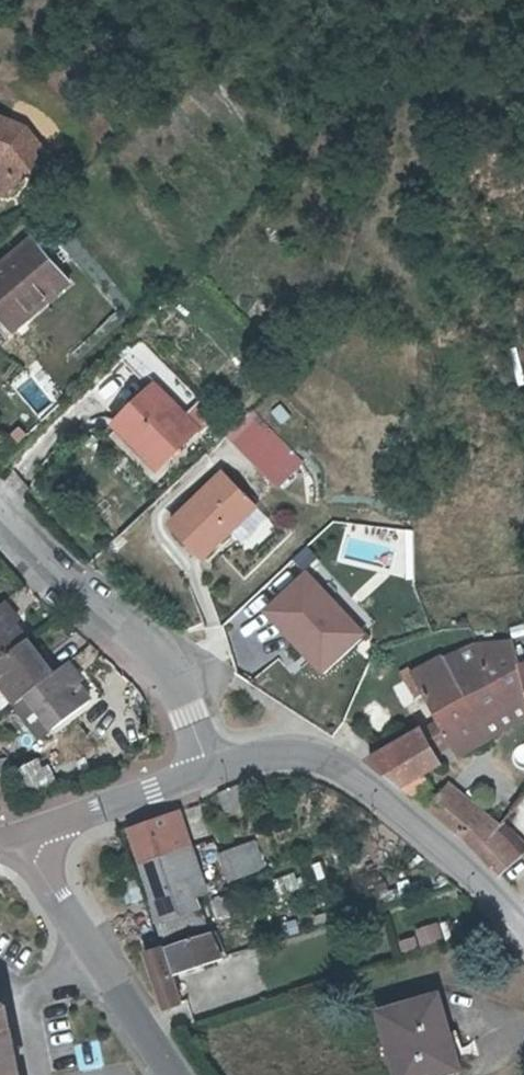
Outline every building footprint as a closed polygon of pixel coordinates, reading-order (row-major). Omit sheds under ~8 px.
[(0,112),(0,185),(44,150),(20,120),(0,112)] [(0,270),(0,313),(16,333),(67,290),(32,245),(0,270)] [(25,370),(12,378),(32,407),(44,398),(25,370)] [(154,389),(116,424),(131,440),(135,437),(162,464),(195,432),(154,389)] [(278,488),(300,462),(249,412),(226,435),(278,488)] [(222,477),(171,528),(204,561),(255,510),(222,477)] [(353,540),(345,561),(372,571),(380,550),(353,540)] [(320,674),(366,629),(302,565),(257,610),(320,674)] [(25,640),(15,626),(21,622),(5,601),(0,605),(0,660),(25,640)] [(506,643),(509,650),(516,668),(523,665),(523,637),(506,643)] [(13,700),(15,703),(28,693),(58,670),(45,652),(38,657),(25,640),(0,660),(0,683),(13,700)] [(461,748),(487,734),(477,718),(508,702),(500,685),(518,675),(517,673),(516,668),(509,650),(506,643),(473,646),(481,660),(484,664),(479,666),(459,680),(462,687),(466,696),(461,700),(452,705),(440,713),(454,735),(461,748)] [(415,672),(425,688),(440,713),(452,705),(461,700),(466,696),(462,687),(459,680),(479,666),(484,664),(481,660),(473,646),(441,659),(439,655),(414,670),(408,674),(409,675),(415,672)] [(70,661),(58,670),(28,693),(55,730),(93,701),(79,685),(85,681),(70,661)] [(516,668),(517,673),(518,675),(523,689),(523,693),(523,665),(516,668)] [(419,693),(425,688),(415,672),(409,675),(419,693)] [(487,734),(523,714),(523,693),(523,689),(518,675),(500,685),(508,702),(477,718),(487,734)] [(13,700),(0,683),(0,710),(13,700)] [(424,725),(434,746),(454,735),(440,713),(424,725)] [(354,748),(364,754),(393,740),(384,723),(347,743),(354,748)] [(404,735),(423,768),(429,765),(437,761),(419,727),(404,735)] [(423,768),(404,735),(393,740),(364,754),(373,760),(387,770),(389,772),(399,780),(423,768)] [(0,760),(0,782),(14,779),(12,770),(9,758),(0,760)] [(423,768),(399,780),(409,789),(429,779),(423,768)] [(493,830),(496,826),(448,783),(430,806),(463,833),(480,817),(493,830)] [(233,785),(216,791),(223,811),(240,805),(233,785)] [(143,863),(178,852),(173,837),(187,833),(181,810),(169,814),(164,816),(163,817),(156,820),(150,822),(131,828),(143,863)] [(474,843),(493,860),(500,867),(523,843),(523,836),(519,831),(516,827),(505,815),(496,826),(493,830),(491,831),(489,834),(474,843)] [(491,831),(493,830),(480,817),(463,833),(474,843),(489,834),(491,831)] [(187,833),(173,837),(178,852),(193,848),(187,833)] [(193,848),(178,852),(187,879),(202,874),(193,848)] [(228,871),(232,883),(268,871),(261,850),(225,861),(228,871)] [(178,852),(143,863),(155,899),(160,943),(200,930),(194,912),(197,911),(187,879),(178,852)] [(413,928),(419,946),(443,938),(437,920),(413,928)] [(158,951),(166,976),(172,975),(229,958),(221,931),(158,951)] [(152,980),(159,998),(172,994),(166,976),(158,951),(143,956),(152,980)] [(172,994),(159,998),(163,1009),(181,1005),(172,975),(166,976),(172,994)] [(404,1074),(433,1074),(455,1069),(446,1040),(450,1038),(439,1000),(386,1013),(404,1074)] [(15,1025),(7,1026),(6,1018),(8,1016),(9,1013),(10,1009),(7,1007),(4,1005),(1,1005),(0,1005),(0,1074),(25,1074),(15,1025)]
